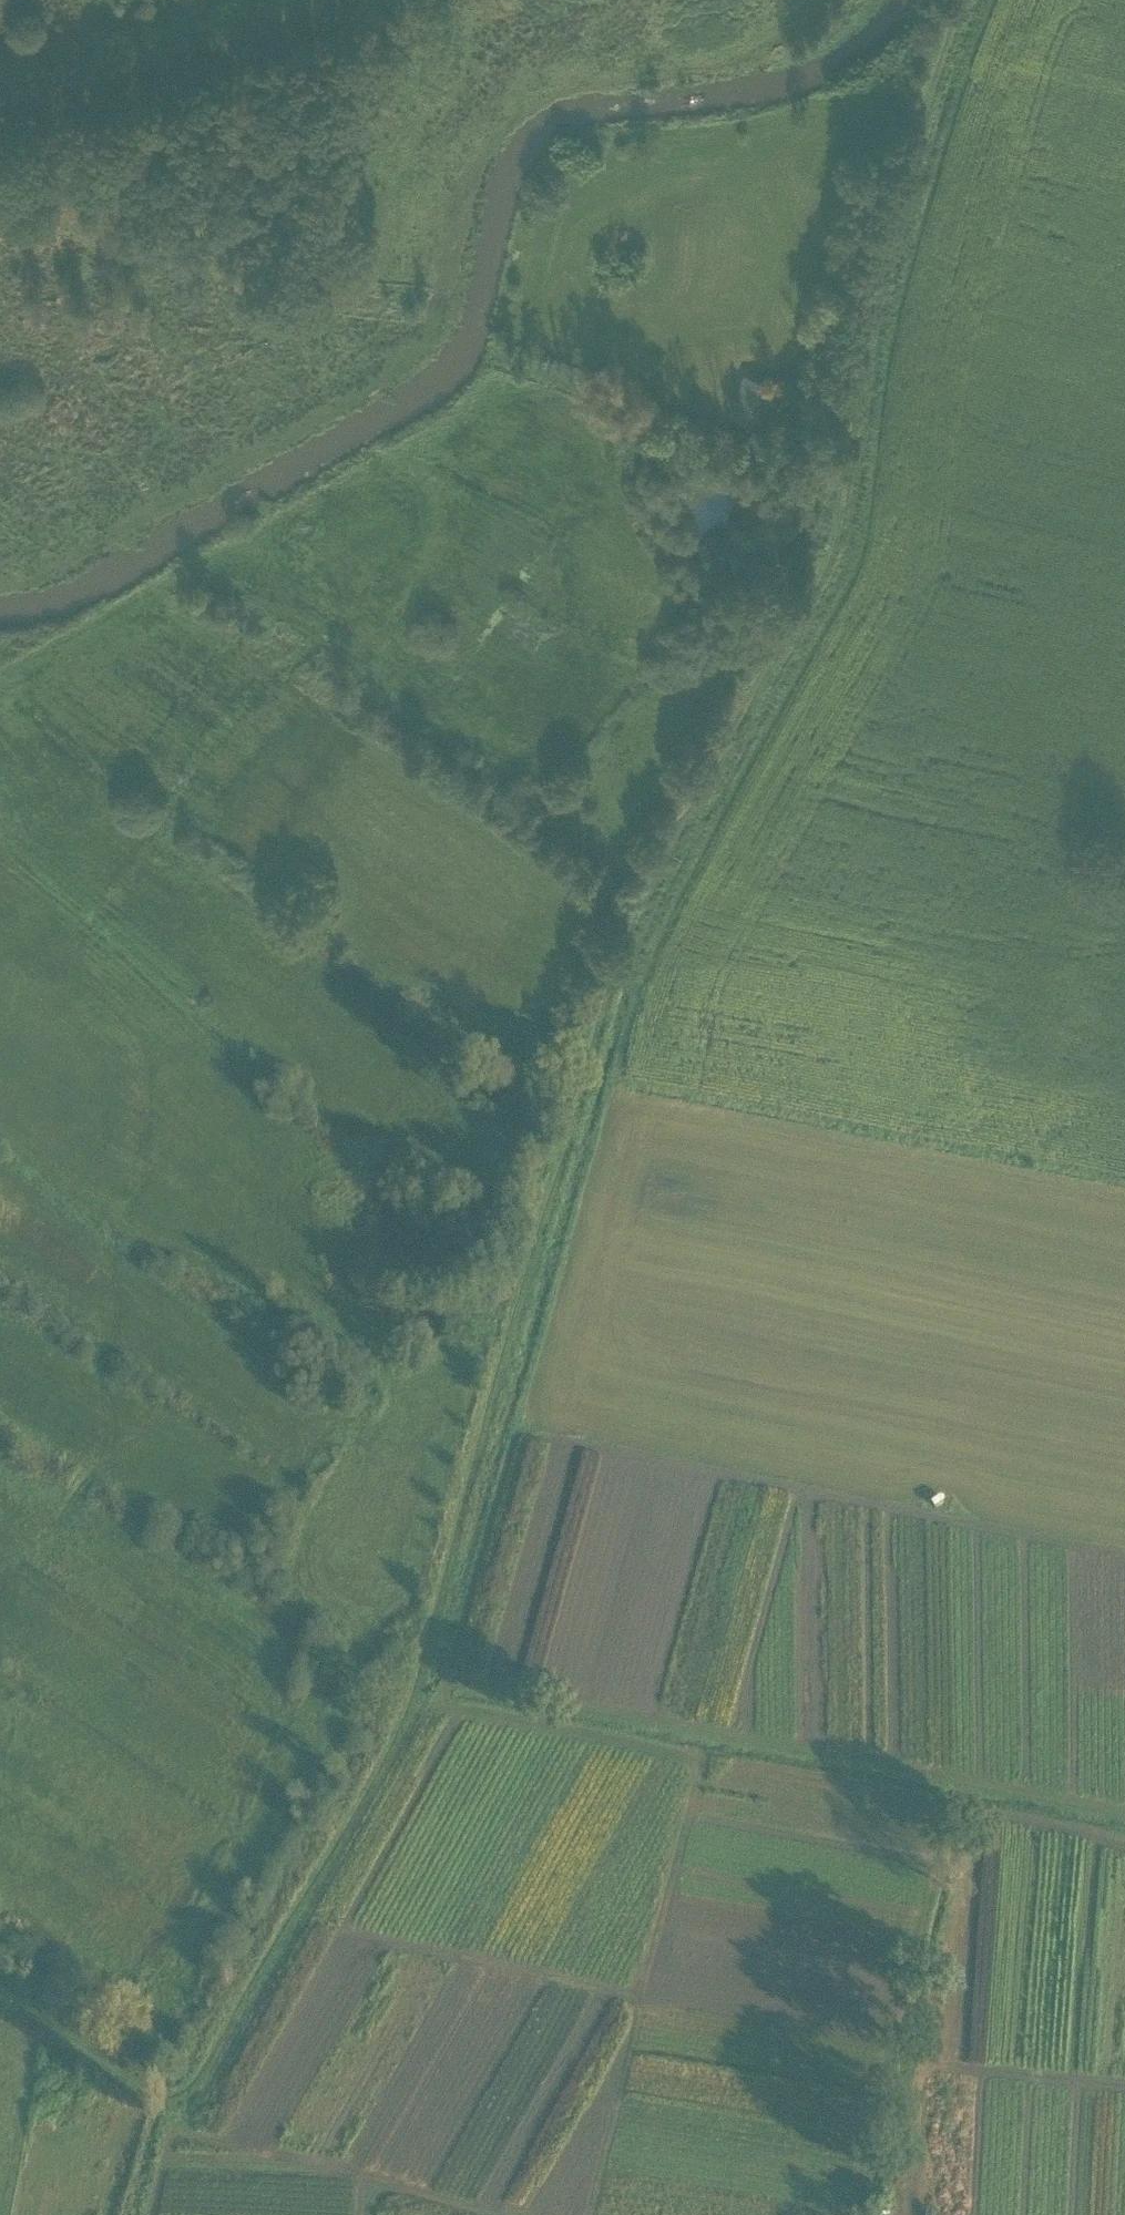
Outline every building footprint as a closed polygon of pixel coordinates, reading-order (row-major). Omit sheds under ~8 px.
[(761,416),(775,382),(749,372),(736,406),(761,416)]
